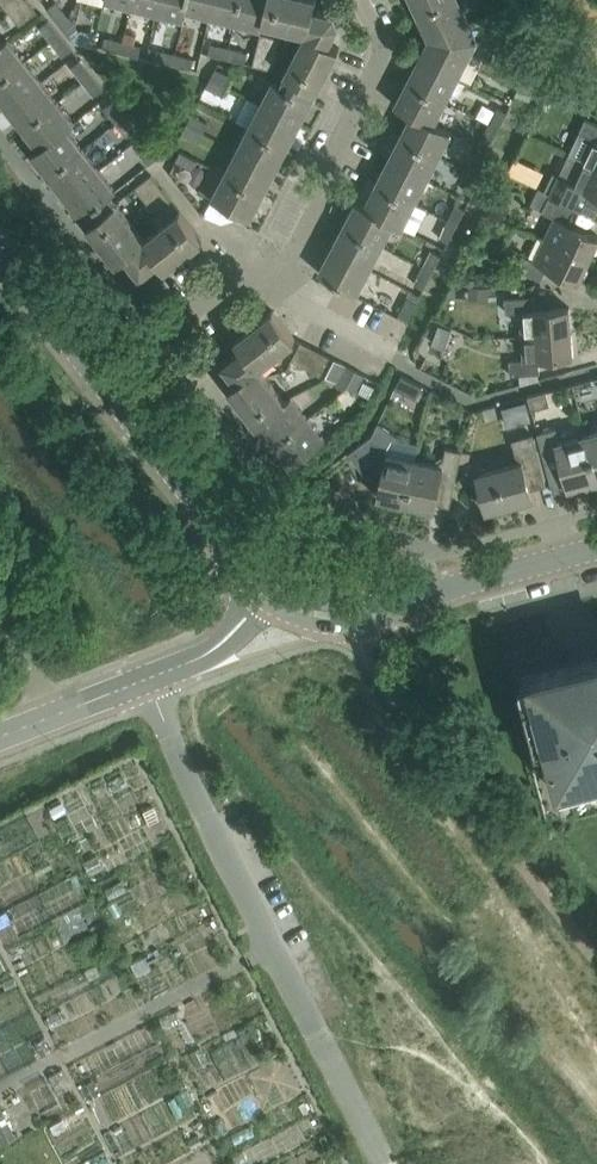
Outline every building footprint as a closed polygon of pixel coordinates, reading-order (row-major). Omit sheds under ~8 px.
[(26,0),(0,0),(0,1),(20,25),(36,12),(26,0)] [(159,0),(132,0),(131,5),(157,12),(159,0)] [(187,0),(159,0),(157,12),(184,19),(186,9),(185,9),(187,0)] [(214,0),(187,0),(185,9),(186,9),(210,15),(214,0)] [(241,0),(214,0),(210,15),(235,21),(241,0)] [(268,0),(241,0),(235,21),(262,28),(264,21),(262,21),(268,0)] [(262,21),(264,21),(307,32),(285,73),(318,90),(340,47),(329,42),(339,24),(334,13),(314,8),(316,0),(268,0),(262,21)] [(418,14),(449,0),(412,0),(418,14)] [(459,0),(449,0),(418,14),(429,39),(469,21),(459,0)] [(59,23),(67,16),(55,2),(47,8),(59,23)] [(79,31),(67,16),(59,23),(71,38),(79,31)] [(59,35),(48,20),(39,27),(51,42),(59,35)] [(477,40),(469,21),(429,39),(420,57),(458,77),(477,40)] [(261,32),(253,64),(273,69),(281,38),(261,32)] [(71,50),(59,35),(51,42),(63,56),(71,50)] [(121,51),(123,41),(105,36),(102,47),(121,51)] [(24,60),(8,39),(2,44),(3,44),(0,46),(0,79),(24,60)] [(142,45),(123,41),(121,51),(139,56),(142,45)] [(227,58),(229,48),(211,43),(208,53),(227,58)] [(248,52),(229,48),(227,58),(245,62),(248,52)] [(172,64),(175,53),(156,49),(154,59),(172,64)] [(194,58),(175,53),(172,64),(191,68),(194,58)] [(446,100),(458,77),(420,57),(408,80),(446,100)] [(24,60),(0,79),(0,99),(7,107),(41,81),(24,60)] [(91,75),(80,60),(71,67),(83,81),(91,75)] [(232,76),(215,67),(211,77),(228,85),(232,76)] [(103,90),(91,75),(83,81),(95,96),(103,90)] [(223,95),(228,85),(211,77),(206,86),(223,95)] [(274,80),(261,103),(261,104),(299,124),(312,100),(274,80)] [(434,122),(446,100),(408,80),(395,105),(412,113),(412,112),(433,123),(434,122)] [(57,102),(41,81),(7,107),(23,128),(57,102)] [(299,124),(261,104),(261,103),(247,96),(235,119),(249,126),(249,127),(287,147),(299,124)] [(123,115),(112,100),(103,107),(115,122),(123,115)] [(74,123),(57,102),(23,128),(39,148),(40,149),(66,128),(67,129),(74,123)] [(498,127),(506,110),(497,106),(489,122),(498,127)] [(451,131),(434,122),(433,123),(412,112),(412,113),(400,135),(438,155),(451,131)] [(208,123),(191,114),(187,123),(204,132),(208,123)] [(135,130),(123,115),(115,122),(127,137),(135,130)] [(580,131),(569,155),(596,168),(596,124),(586,119),(580,131)] [(489,144),(498,127),(489,122),(480,139),(489,144)] [(199,141),(204,132),(187,123),(182,132),(199,141)] [(287,147),(249,127),(237,150),(275,170),(287,147)] [(48,175),(82,148),(67,129),(66,128),(40,149),(39,148),(32,154),(48,175)] [(426,179),(438,155),(400,135),(388,159),(426,179)] [(157,157),(144,141),(136,148),(148,164),(157,157)] [(65,196),(99,169),(82,148),(48,175),(65,196)] [(197,159),(181,150),(176,160),(192,168),(197,159)] [(237,150),(225,174),(263,194),(275,170),(237,150)] [(480,177),(489,160),(480,155),(471,172),(480,177)] [(545,190),(551,193),(579,207),(596,215),(596,168),(569,155),(559,175),(554,172),(545,190)] [(426,179),(388,159),(376,182),(414,202),(426,179)] [(263,194),(225,174),(212,167),(200,191),(212,197),(212,198),(250,218),(263,194)] [(116,190),(99,169),(65,196),(82,217),(116,190)] [(472,194),(480,177),(471,172),(462,189),(472,194)] [(151,174),(135,187),(155,212),(171,200),(151,174)] [(401,227),(414,202),(376,182),(364,205),(363,206),(393,222),(393,223),(401,227)] [(556,216),(545,240),(588,261),(596,242),(596,236),(568,222),(574,210),(549,198),(551,193),(539,187),(531,204),(543,209),(543,210),(556,216)] [(381,245),(393,223),(393,222),(363,206),(364,205),(355,200),(343,224),(381,245)] [(165,268),(202,239),(180,211),(145,238),(116,202),(88,224),(118,262),(126,255),(141,274),(158,260),(165,268)] [(456,224),(465,207),(455,202),(447,219),(456,224)] [(447,241),(456,224),(447,219),(438,236),(447,241)] [(369,268),(381,245),(343,224),(331,248),(369,268)] [(588,261),(545,240),(535,260),(522,254),(515,268),(541,280),(547,268),(578,283),(588,261)] [(356,292),(369,268),(331,248),(318,272),(356,292)] [(432,271),(440,254),(431,250),(422,266),(432,271)] [(423,288),(432,271),(422,266),(414,283),(423,288)] [(466,297),(488,300),(489,287),(467,284),(466,297)] [(507,312),(521,311),(523,336),(571,332),(569,307),(535,309),(534,296),(506,298),(507,312)] [(407,319),(416,302),(407,297),(398,314),(407,319)] [(286,401),(259,366),(295,338),(273,309),(236,339),(243,348),(223,363),(237,380),(229,386),(258,423),(286,401)] [(444,347),(451,329),(437,324),(430,342),(444,347)] [(573,357),(571,332),(523,336),(525,359),(510,360),(511,375),(539,373),(538,359),(573,357)] [(329,355),(300,340),(290,358),(319,374),(329,355)] [(345,386),(354,369),(345,364),(337,381),(345,386)] [(354,391),(363,374),(354,369),(345,386),(354,391)] [(416,398),(424,385),(403,374),(395,387),(416,398)] [(550,404),(547,391),(529,396),(533,408),(550,404)] [(273,444),(308,417),(291,396),(286,401),(258,423),(273,444)] [(324,438),(308,417),(273,444),(290,465),(324,438)] [(585,435),(560,441),(557,428),(537,433),(551,483),(566,479),(568,489),(596,481),(596,478),(585,435)] [(585,435),(596,478),(596,432),(585,435)] [(405,502),(416,458),(387,451),(372,433),(348,452),(371,482),(380,484),(377,496),(405,502)] [(519,462),(477,473),(487,510),(532,498),(529,490),(545,485),(531,435),(513,439),(519,462)] [(449,506),(462,450),(447,446),(444,458),(437,463),(416,458),(405,502),(433,508),(436,498),(449,501),(448,505),(449,506)] [(546,819),(596,806),(596,649),(561,659),(562,666),(521,677),(532,718),(521,721),(546,819)] [(175,968),(181,984),(195,979),(189,963),(175,968)]
